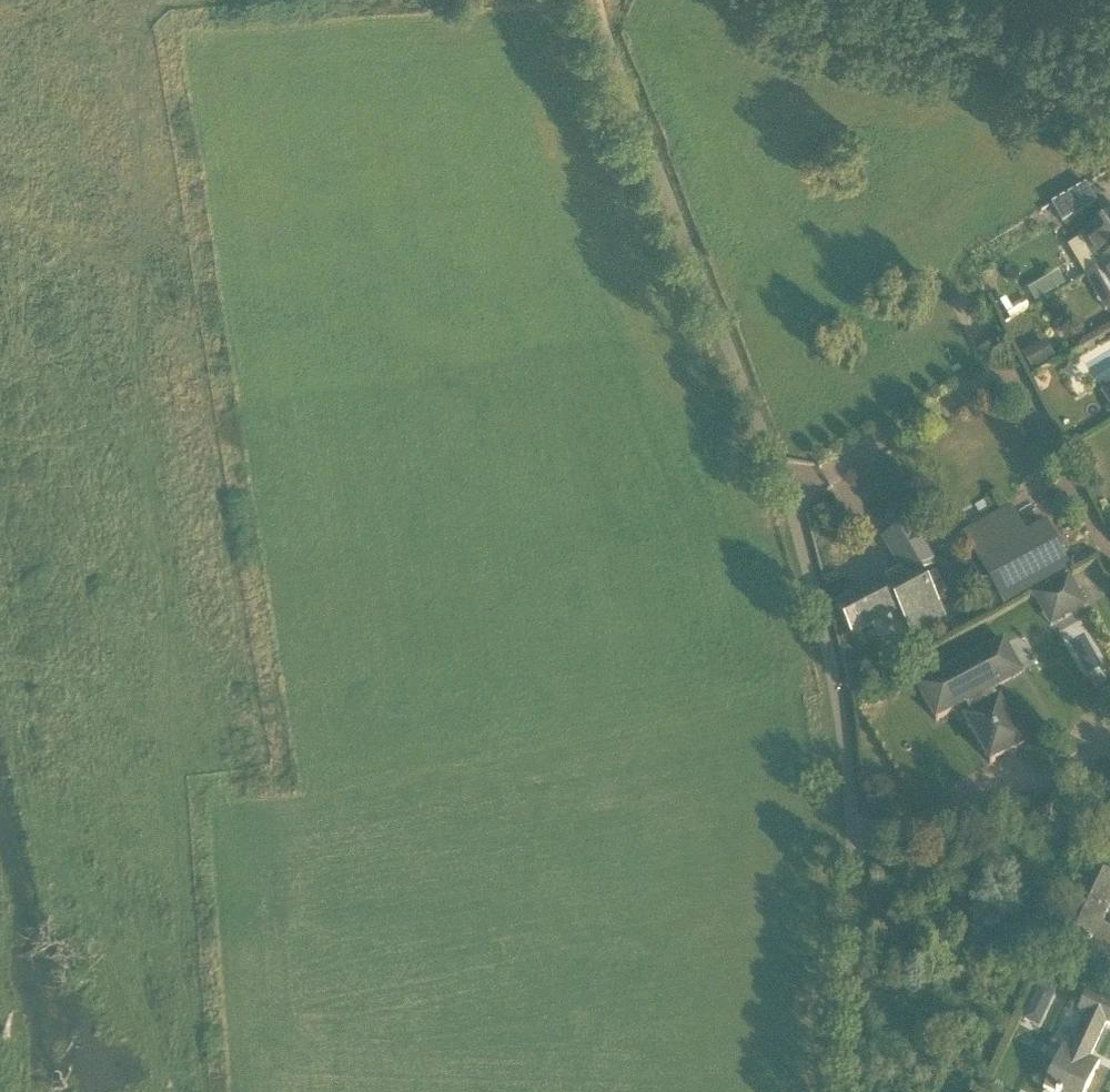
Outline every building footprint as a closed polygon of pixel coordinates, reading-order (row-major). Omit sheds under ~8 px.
[(1097,203),(1087,185),(1042,211),(1048,221),(1058,215),(1063,223),(1097,203)] [(1101,268),(1109,263),(1109,224),(1107,220),(1106,220),(1108,223),(1068,246),(1087,277),(1101,268)] [(1101,268),(1109,283),(1109,263),(1101,268)] [(1006,310),(1005,311),(1008,317),(1010,321),(1011,320),(1030,309),(1025,300),(1011,307),(1006,310)] [(1046,342),(1023,355),(1033,372),(1056,358),(1046,342)] [(1030,543),(1022,528),(1011,509),(965,535),(1006,608),(1074,570),(1051,530),(1030,543)] [(903,571),(838,607),(853,635),(900,610),(913,634),(945,617),(939,607),(954,599),(955,593),(943,569),(935,566),(911,524),(885,539),(903,571)] [(1051,627),(1066,618),(1086,607),(1069,577),(1034,597),(1051,627)] [(1025,745),(1009,717),(993,690),(1021,674),(1004,643),(919,691),(936,722),(965,706),(971,716),(965,720),(990,764),(1025,745)] [(1104,876),(1074,941),(1109,958),(1109,931),(1103,927),(1109,912),(1109,878),(1104,876)] [(1039,988),(1026,1018),(1041,1025),(1054,994),(1039,988)] [(1087,996),(1080,1012),(1085,1015),(1069,1050),(1064,1047),(1044,1089),(1050,1091),(1087,1091),(1100,1064),(1090,1059),(1106,1024),(1109,1026),(1109,1006),(1087,996)]
